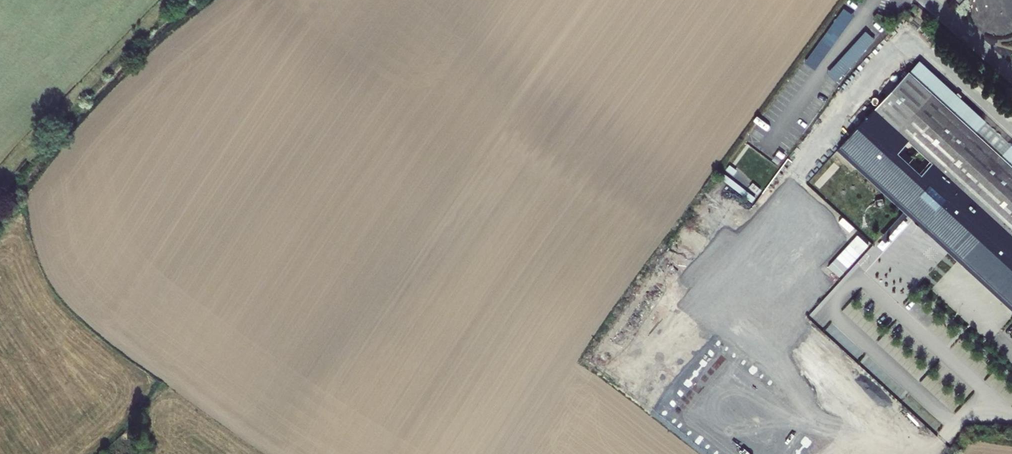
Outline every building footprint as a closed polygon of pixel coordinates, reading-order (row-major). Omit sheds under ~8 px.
[(844,6),(806,61),(816,68),(854,13),(844,6)] [(867,29),(827,71),(836,80),(876,38),(867,29)] [(935,61),(942,54),(934,46),(927,53),(935,61)] [(977,133),(984,125),(972,115),(965,122),(910,72),(841,146),(842,149),(904,206),(1011,303),(1011,165),(977,133)]
